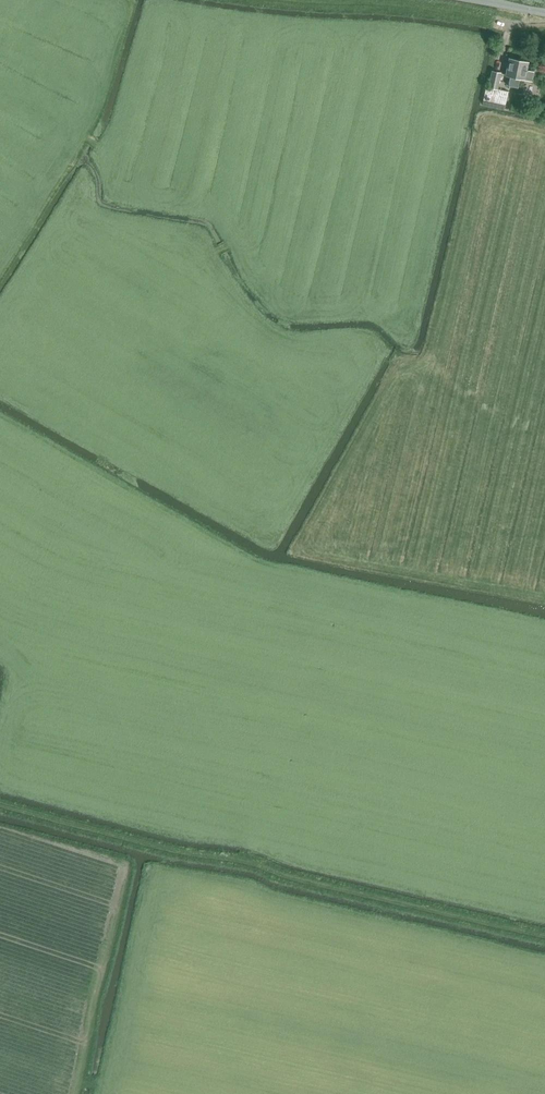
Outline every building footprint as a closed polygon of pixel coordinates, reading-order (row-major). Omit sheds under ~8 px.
[(508,86),(518,88),(520,79),(525,80),(525,79),(532,81),(534,72),(527,70),(528,63),(509,59),(506,76),(510,77),(508,86)] [(484,99),(506,104),(509,91),(497,89),(501,73),(492,71),(489,87),(487,87),(484,99)]
